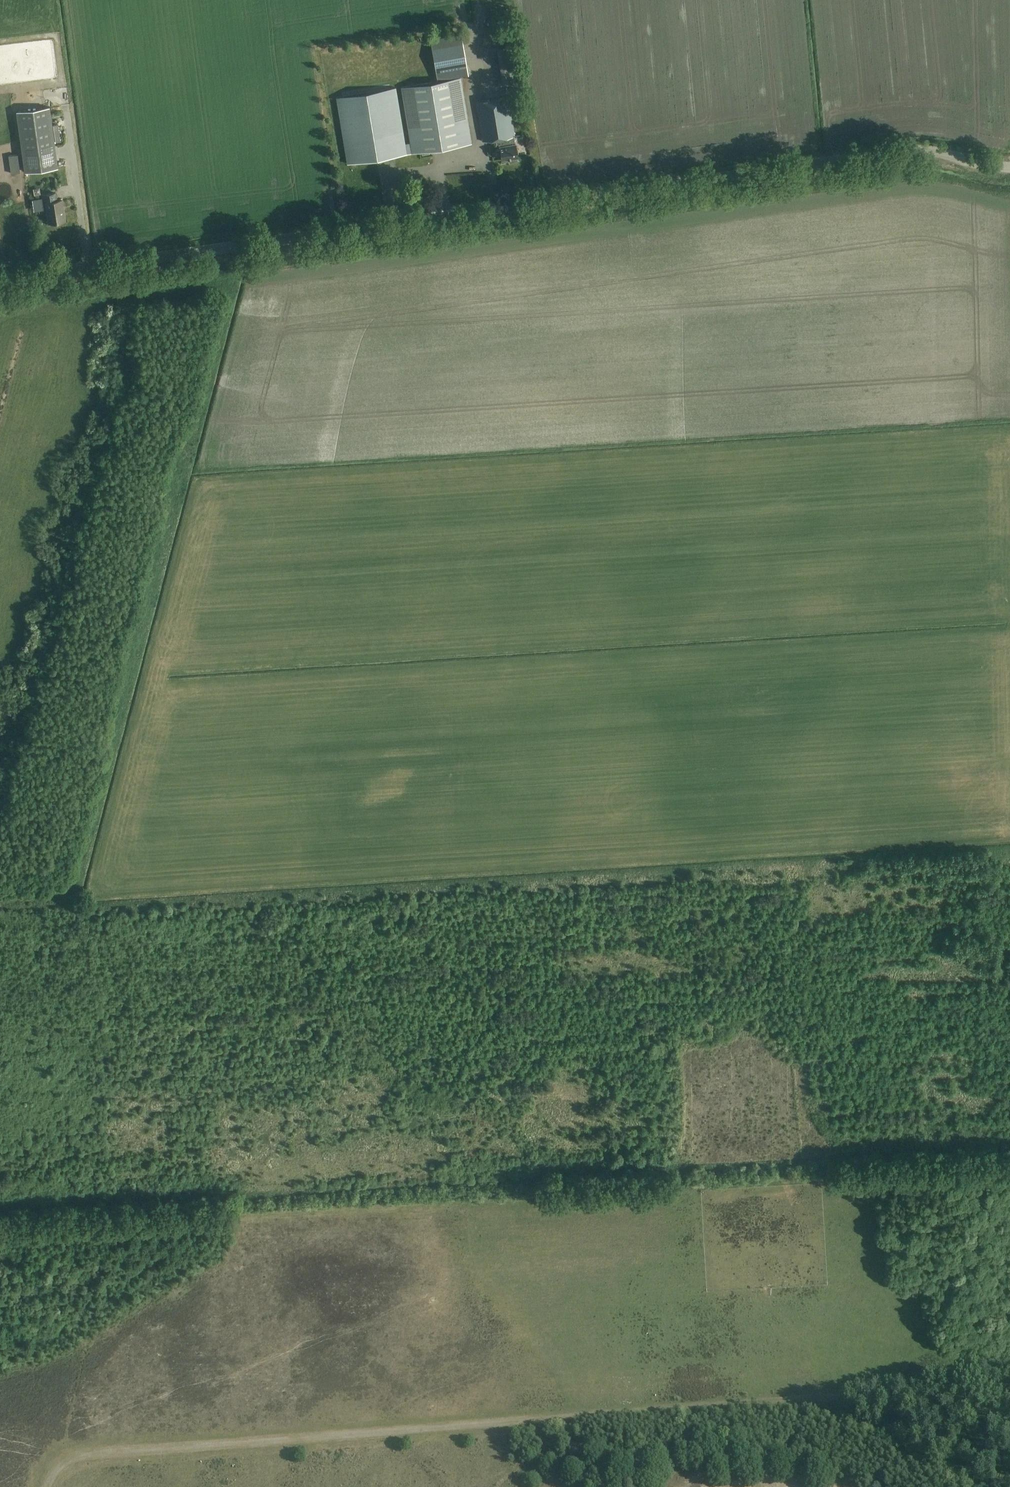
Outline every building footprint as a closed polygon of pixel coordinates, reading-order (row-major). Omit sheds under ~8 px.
[(437,80),(468,74),(461,34),(430,39),(437,80)] [(472,143),(461,77),(400,87),(409,142),(405,143),(396,87),(335,97),(346,163),(472,143)] [(501,161),(509,159),(509,163),(518,162),(508,97),(476,102),(482,142),(498,139),(501,161)] [(16,111),(24,171),(57,167),(49,107),(16,111)] [(390,182),(390,163),(380,163),(381,182),(390,182)] [(56,193),(42,195),(43,203),(46,203),(49,223),(66,221),(63,199),(56,200),(56,193)]
